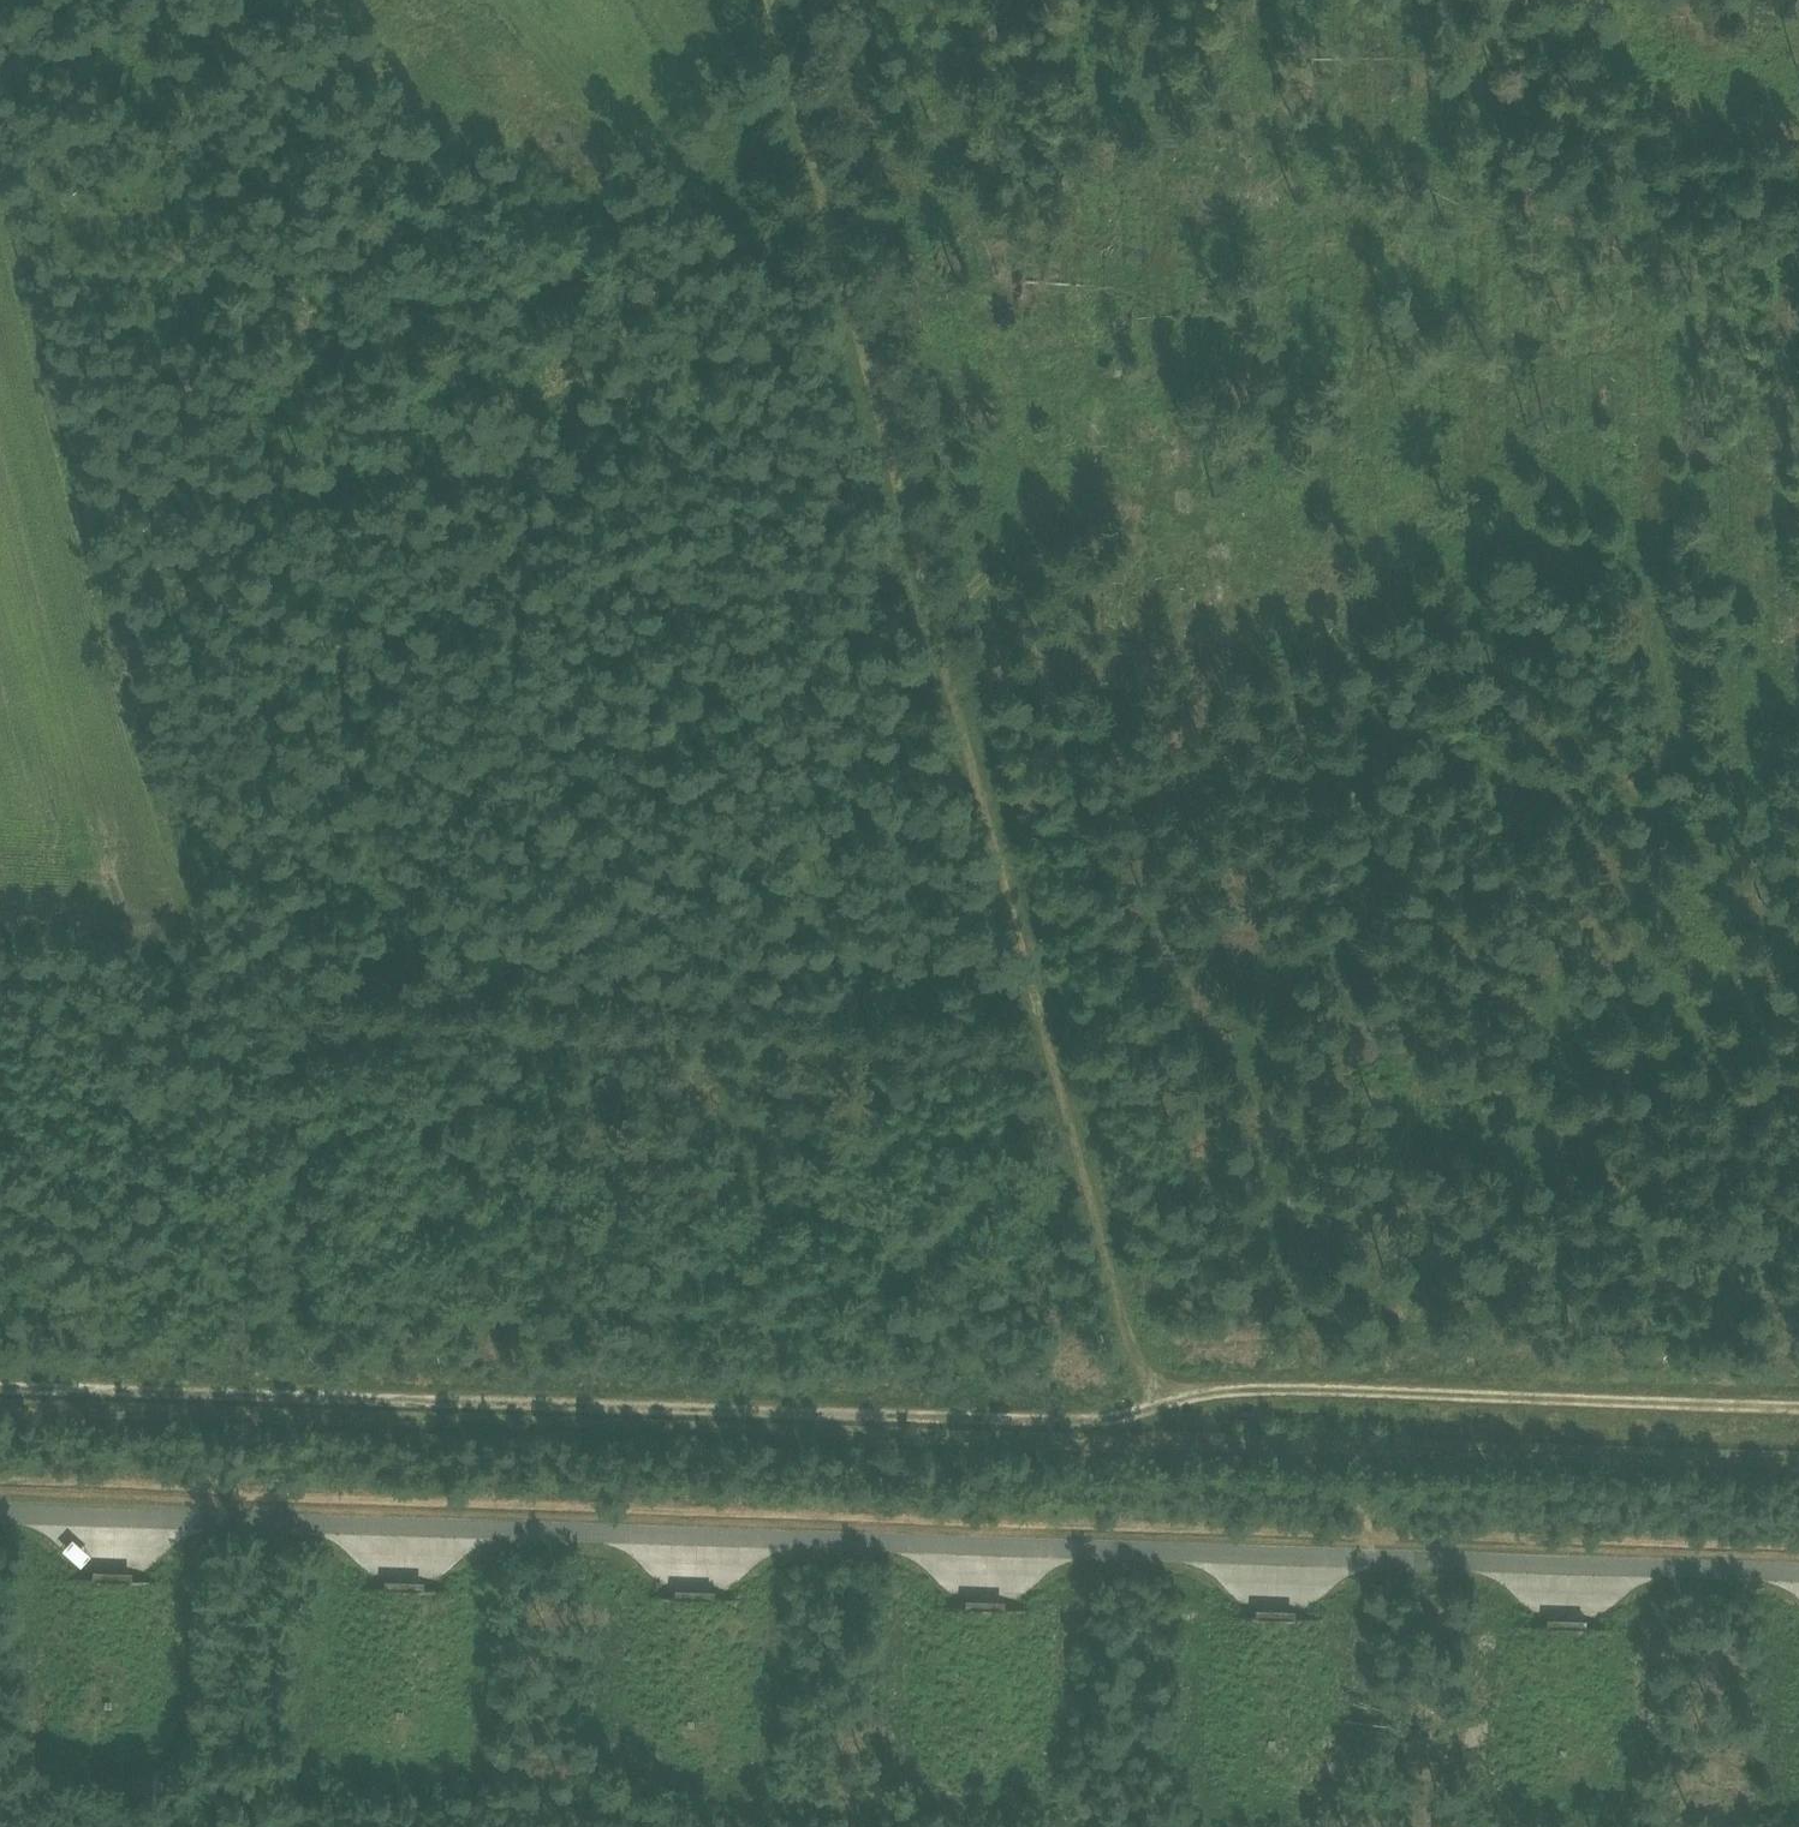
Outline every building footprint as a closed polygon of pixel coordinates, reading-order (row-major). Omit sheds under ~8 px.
[(1322,1618),(1220,1615),(1215,1784),(1317,1787),(1322,1618)]
